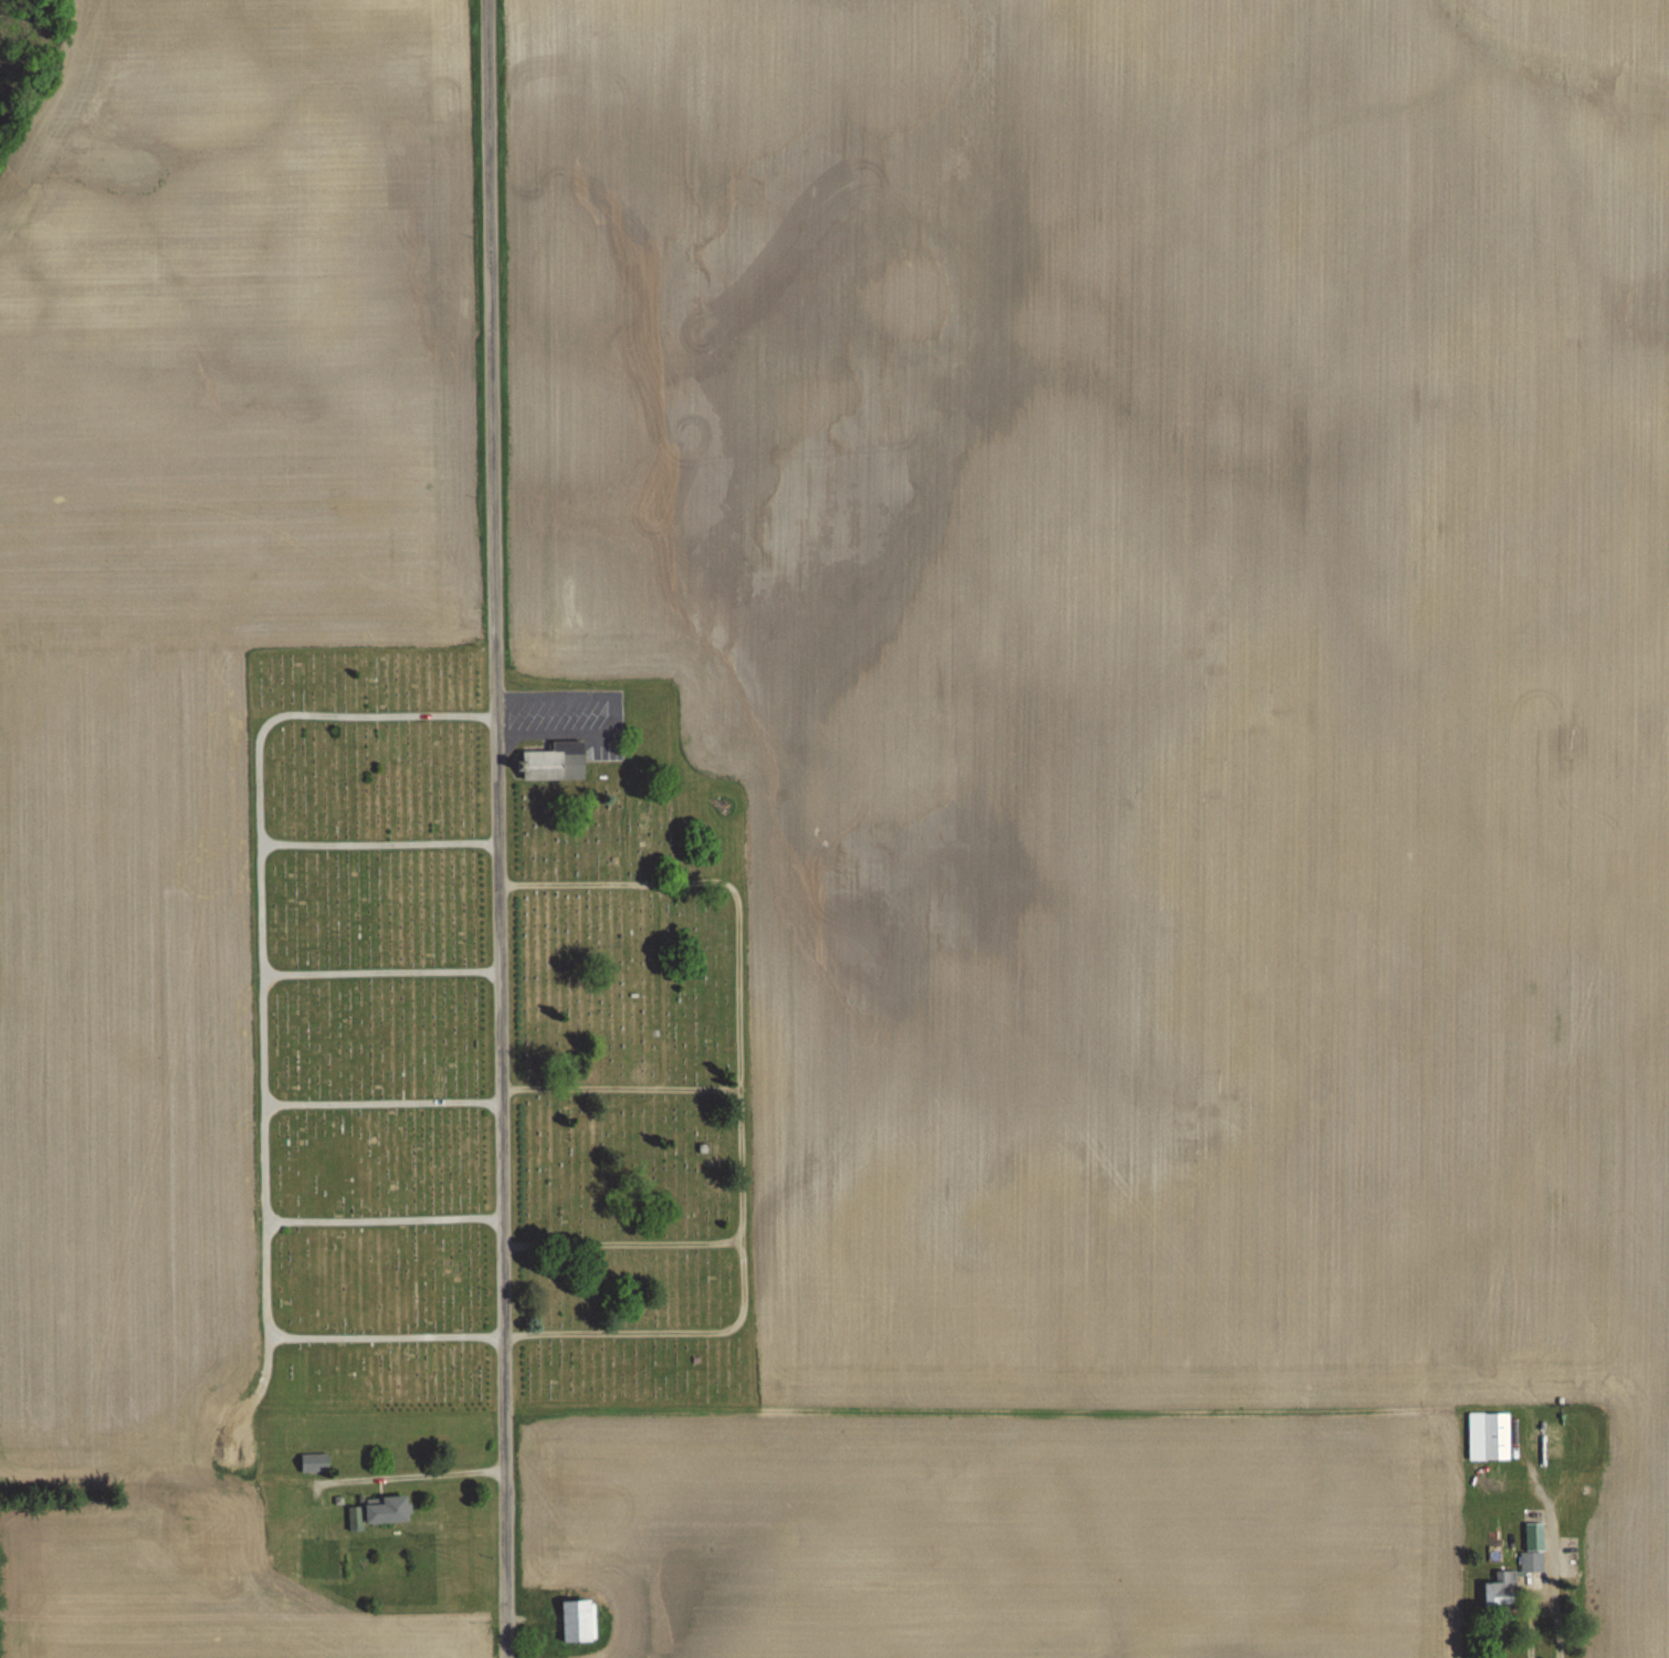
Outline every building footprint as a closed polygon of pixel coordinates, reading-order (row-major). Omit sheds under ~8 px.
[(584,741),(552,741),(553,751),(519,752),(519,772),(522,772),(523,778),(584,778),(584,741)] [(1509,1461),(1509,1414),(1484,1414),(1484,1461),(1509,1461)] [(301,1455),(301,1473),(329,1473),(329,1455),(301,1455)] [(366,1525),(408,1524),(408,1498),(366,1499),(366,1525)] [(349,1508),(349,1532),(361,1532),(361,1508),(349,1508)] [(1522,1555),(1522,1572),(1541,1572),(1541,1555),(1522,1555)] [(1515,1572),(1495,1572),(1495,1584),(1484,1584),(1484,1608),(1515,1608),(1515,1572)] [(595,1644),(595,1602),(563,1602),(563,1644),(595,1644)]
